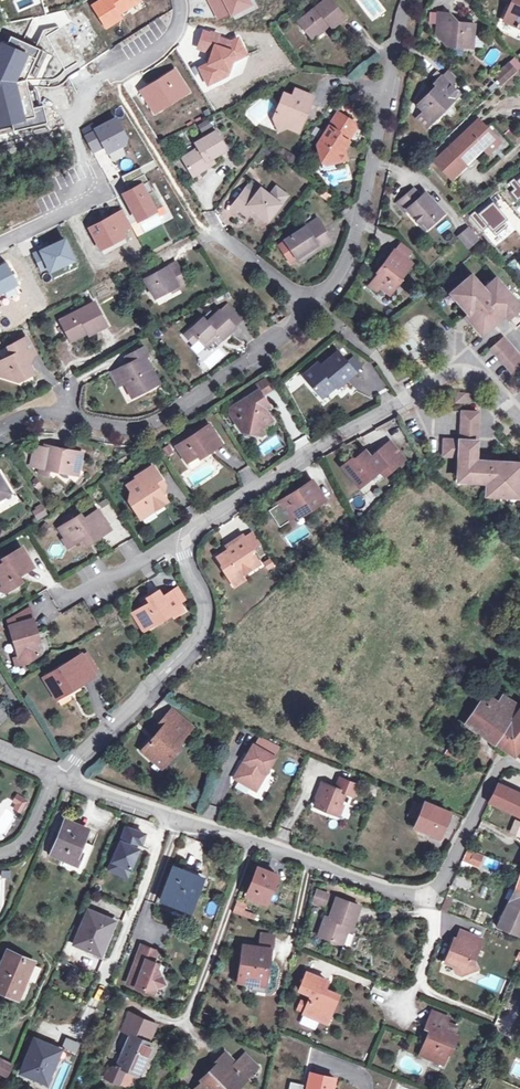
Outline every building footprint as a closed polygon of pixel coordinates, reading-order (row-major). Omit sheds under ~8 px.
[(330,0),(324,0),(298,21),(311,37),(328,23),(330,25),(332,27),(344,17),(330,0)] [(503,21),(519,28),(519,0),(512,0),(503,21)] [(471,47),(473,24),(457,23),(448,13),(446,13),(437,22),(436,32),(445,41),(460,42),(460,46),(471,47)] [(437,13),(437,22),(446,13),(437,13)] [(313,40),(330,25),(328,23),(311,37),(313,40)] [(500,71),(507,79),(516,70),(509,62),(500,71)] [(495,76),(502,84),(507,79),(500,71),(495,76)] [(433,119),(458,94),(440,77),(434,83),(436,85),(418,104),(424,110),(433,119)] [(295,89),(292,96),(309,104),(313,96),(295,89)] [(292,96),(283,93),(273,117),(279,130),(287,127),(291,125),(292,122),(300,125),(309,104),(292,96)] [(426,126),(433,119),(424,110),(417,117),(426,126)] [(351,121),(337,112),(319,141),(320,147),(318,150),(321,161),(332,158),(335,161),(343,158),(342,151),(348,142),(346,141),(344,139),(346,134),(344,132),(349,124),(351,121)] [(207,117),(199,123),(202,129),(210,123),(207,117)] [(477,119),(434,161),(450,178),(482,147),(494,136),(477,119)] [(298,131),(300,125),(292,122),(291,125),(287,127),(298,131)] [(355,128),(349,124),(344,132),(346,134),(344,139),(346,141),(355,128)] [(226,149),(215,130),(194,143),(197,148),(181,157),(193,176),(206,168),(203,163),(212,158),(226,149)] [(498,141),(494,136),(482,147),(487,152),(498,141)] [(215,163),(212,158),(203,163),(206,168),(215,163)] [(508,183),(513,189),(509,192),(517,201),(519,198),(519,172),(508,183)] [(276,187),(269,196),(280,204),(287,196),(276,187)] [(246,189),(233,205),(247,216),(252,209),(267,221),(280,204),(269,196),(260,189),(254,195),(246,189)] [(413,189),(397,202),(405,211),(407,209),(420,223),(422,221),(427,227),(442,213),(425,193),(420,197),(413,189)] [(502,214),(489,198),(468,216),(482,231),(487,227),(495,236),(507,226),(503,221),(499,217),(502,214)] [(321,226),(317,220),(285,240),(297,257),(298,255),(316,244),(319,248),(331,240),(322,225),(321,226)] [(467,229),(459,236),(468,247),(477,240),(467,229)] [(301,260),(319,248),(316,244),(298,255),(301,260)] [(399,244),(395,251),(404,258),(409,252),(399,244)] [(395,251),(393,250),(382,264),(383,265),(372,281),(379,287),(389,294),(401,278),(400,277),(411,263),(404,258),(395,251)] [(175,261),(144,278),(155,297),(163,293),(178,285),(180,288),(188,284),(175,261)] [(451,293),(467,312),(465,315),(477,329),(480,327),(484,331),(505,313),(517,327),(519,325),(519,326),(519,304),(496,277),(483,288),(472,275),(451,293)] [(376,291),(379,287),(372,281),(369,285),(376,291)] [(165,296),(180,288),(178,285),(163,293),(165,296)] [(93,302),(59,320),(69,336),(85,328),(88,333),(88,334),(106,325),(93,302)] [(226,303),(219,309),(235,326),(242,321),(226,303)] [(235,326),(219,309),(207,321),(203,317),(189,330),(197,338),(205,347),(214,339),(218,334),(221,337),(222,339),(235,326)] [(72,342),(88,333),(85,328),(69,336),(72,342)] [(197,338),(189,330),(184,335),(192,343),(197,338)] [(26,337),(7,347),(12,355),(0,362),(0,366),(3,372),(5,377),(16,380),(33,371),(26,359),(35,354),(26,337)] [(503,337),(490,348),(513,374),(519,368),(519,357),(503,337)] [(146,354),(143,348),(127,356),(131,365),(127,367),(126,365),(118,369),(125,383),(131,394),(156,381),(143,355),(146,354)] [(318,363),(304,375),(319,394),(333,382),(336,386),(337,387),(354,372),(352,369),(347,363),(337,351),(320,366),(318,363)] [(353,358),(347,363),(352,369),(358,363),(353,358)] [(119,387),(125,383),(118,369),(111,373),(119,387)] [(258,387),(262,393),(273,386),(266,376),(246,389),(249,393),(258,387)] [(323,398),(336,386),(333,382),(319,394),(323,398)] [(262,393),(258,387),(249,393),(230,406),(232,409),(236,416),(233,418),(240,430),(256,432),(258,424),(263,425),(273,419),(265,406),(269,403),(262,393)] [(469,393),(455,393),(454,402),(469,403),(469,393)] [(478,412),(461,411),(460,437),(477,437),(478,412)] [(208,423),(176,444),(186,460),(204,449),(206,452),(221,442),(208,423)] [(444,440),(443,456),(463,457),(462,473),(468,479),(468,482),(488,483),(488,493),(491,496),(508,497),(508,494),(515,494),(519,489),(519,463),(498,462),(498,455),(495,455),(495,457),(495,458),(492,458),(492,462),(476,461),(476,456),(476,442),(460,441),(444,440)] [(389,441),(382,446),(397,464),(403,459),(389,441)] [(341,465),(358,486),(378,469),(384,464),(389,471),(397,464),(382,446),(369,456),(363,450),(351,460),(350,458),(341,465)] [(77,475),(81,453),(69,451),(69,452),(44,447),(44,449),(34,447),(32,462),(41,464),(40,469),(39,474),(48,476),(50,470),(77,475)] [(161,478),(151,464),(134,475),(136,477),(126,484),(134,495),(129,499),(137,512),(142,509),(149,512),(167,500),(159,488),(161,478)] [(389,471),(384,464),(378,469),(383,474),(389,471)] [(8,491),(0,478),(0,496),(8,491)] [(312,478),(276,501),(288,519),(307,506),(310,510),(326,499),(312,478)] [(41,504),(31,510),(38,521),(48,514),(41,504)] [(79,513),(59,526),(65,536),(68,534),(73,542),(81,537),(88,533),(92,539),(109,528),(97,508),(82,517),(79,513)] [(141,517),(149,512),(142,509),(137,512),(141,517)] [(86,543),(92,539),(88,533),(81,537),(86,543)] [(252,548),(242,533),(230,541),(232,545),(228,548),(216,556),(223,566),(221,567),(227,576),(238,569),(241,574),(259,562),(251,549),(252,548)] [(67,545),(73,542),(68,534),(65,536),(62,538),(67,545)] [(21,546),(5,556),(8,560),(0,564),(0,590),(5,592),(15,585),(11,578),(32,566),(21,546)] [(245,579),(241,574),(238,569),(227,576),(234,587),(245,579)] [(182,609),(171,591),(162,596),(157,589),(145,596),(147,599),(149,602),(144,605),(136,609),(147,627),(171,613),(172,615),(182,609)] [(142,630),(147,627),(136,609),(131,612),(142,630)] [(33,617),(8,624),(17,656),(13,657),(15,664),(26,660),(38,652),(35,641),(32,631),(36,630),(33,617)] [(82,654),(44,677),(56,697),(94,674),(82,654)] [(486,694),(482,699),(512,719),(519,709),(503,697),(499,703),(486,694)] [(514,755),(519,747),(519,708),(519,709),(512,719),(482,699),(466,723),(514,755)] [(171,709),(166,715),(186,733),(191,727),(171,709)] [(186,733),(166,715),(157,726),(163,732),(153,742),(151,740),(141,751),(154,762),(156,760),(163,760),(165,762),(178,746),(176,744),(186,733)] [(274,757),(252,745),(234,778),(252,788),(262,771),(265,773),(274,757)] [(265,773),(262,771),(252,788),(255,790),(265,773)] [(356,784),(339,778),(336,788),(345,791),(344,792),(352,795),(356,784)] [(344,792),(345,791),(336,788),(322,782),(318,791),(320,791),(314,806),(336,814),(340,804),(344,792)] [(519,818),(519,804),(518,803),(519,798),(519,794),(497,783),(488,802),(513,815),(519,818)] [(25,800),(16,795),(13,800),(16,802),(13,807),(19,810),(25,800)] [(418,818),(423,805),(415,802),(409,815),(418,818)] [(450,812),(424,802),(423,805),(418,818),(414,827),(439,837),(450,812)] [(87,828),(65,819),(51,854),(60,857),(57,865),(81,875),(93,845),(83,841),(87,828)] [(515,821),(510,834),(518,837),(519,833),(519,823),(515,821)] [(122,837),(112,861),(130,868),(138,849),(134,848),(136,842),(141,843),(144,834),(125,828),(122,837)] [(475,829),(471,838),(477,841),(481,832),(475,829)] [(467,848),(462,861),(480,868),(485,855),(467,848)] [(108,869),(126,876),(130,868),(112,861),(108,869)] [(199,876),(173,866),(161,900),(188,911),(195,892),(193,892),(199,876)] [(276,874),(258,867),(248,894),(265,901),(276,874)] [(515,888),(497,926),(517,934),(519,928),(519,890),(515,888)] [(327,894),(316,890),(313,901),(323,904),(327,894)] [(359,906),(336,898),(329,918),(325,916),(318,935),(349,946),(353,933),(350,932),(346,931),(348,925),(352,926),(359,906)] [(245,904),(236,901),(232,912),(254,919),(255,915),(243,910),(245,904)] [(104,917),(87,910),(73,943),(99,954),(110,927),(101,923),(104,917)] [(113,921),(104,917),(101,923),(110,927),(113,921)] [(456,940),(453,939),(444,963),(457,968),(460,975),(476,969),(473,960),(480,940),(459,931),(456,940)] [(260,933),(259,947),(270,948),(271,935),(260,933)] [(149,946),(141,942),(125,980),(151,991),(154,985),(162,981),(159,973),(155,966),(157,962),(153,960),(149,959),(151,952),(149,946)] [(259,947),(243,945),(238,981),(249,982),(250,978),(265,980),(268,981),(270,967),(267,967),(270,948),(259,947)] [(157,949),(149,946),(151,952),(149,959),(153,960),(157,949)] [(7,950),(0,966),(0,991),(17,998),(32,961),(7,950)] [(300,1022),(314,1028),(317,1019),(321,1021),(325,1011),(330,1013),(336,998),(322,993),(326,980),(305,972),(298,989),(310,994),(307,1003),(304,1012),(303,1013),(300,1022)] [(297,1009),(304,1012),(307,1003),(301,1000),(297,1009)] [(326,1022),(330,1013),(325,1011),(321,1021),(326,1022)] [(448,1018),(432,1011),(425,1027),(430,1029),(425,1042),(420,1054),(431,1059),(433,1055),(444,1060),(446,1053),(449,1046),(452,1047),(457,1036),(453,1034),(443,1030),(446,1022),(448,1018)] [(121,1030),(130,1034),(148,1042),(156,1024),(129,1012),(121,1030)] [(456,1026),(446,1022),(443,1030),(453,1034),(456,1026)] [(419,1040),(425,1042),(430,1029),(425,1027),(419,1040)] [(148,1042),(130,1034),(121,1054),(114,1051),(107,1068),(108,1068),(116,1065),(125,1069),(138,1075),(151,1043),(148,1042)] [(50,1046),(34,1039),(20,1072),(46,1083),(57,1055),(48,1052),(50,1046)] [(59,1050),(50,1046),(48,1052),(57,1055),(59,1050)] [(207,1069),(209,1071),(218,1062),(227,1071),(235,1062),(224,1052),(207,1069)] [(243,1054),(235,1062),(227,1071),(218,1062),(209,1071),(200,1080),(202,1082),(195,1088),(231,1088),(235,1085),(238,1088),(247,1079),(246,1078),(256,1067),(243,1054)] [(443,1063),(444,1060),(433,1055),(431,1059),(443,1063)] [(6,1075),(10,1065),(0,1060),(0,1072),(6,1075)] [(118,1084),(125,1069),(116,1065),(108,1068),(105,1078),(118,1084)] [(310,1073),(306,1088),(332,1088),(334,1078),(310,1073)]
